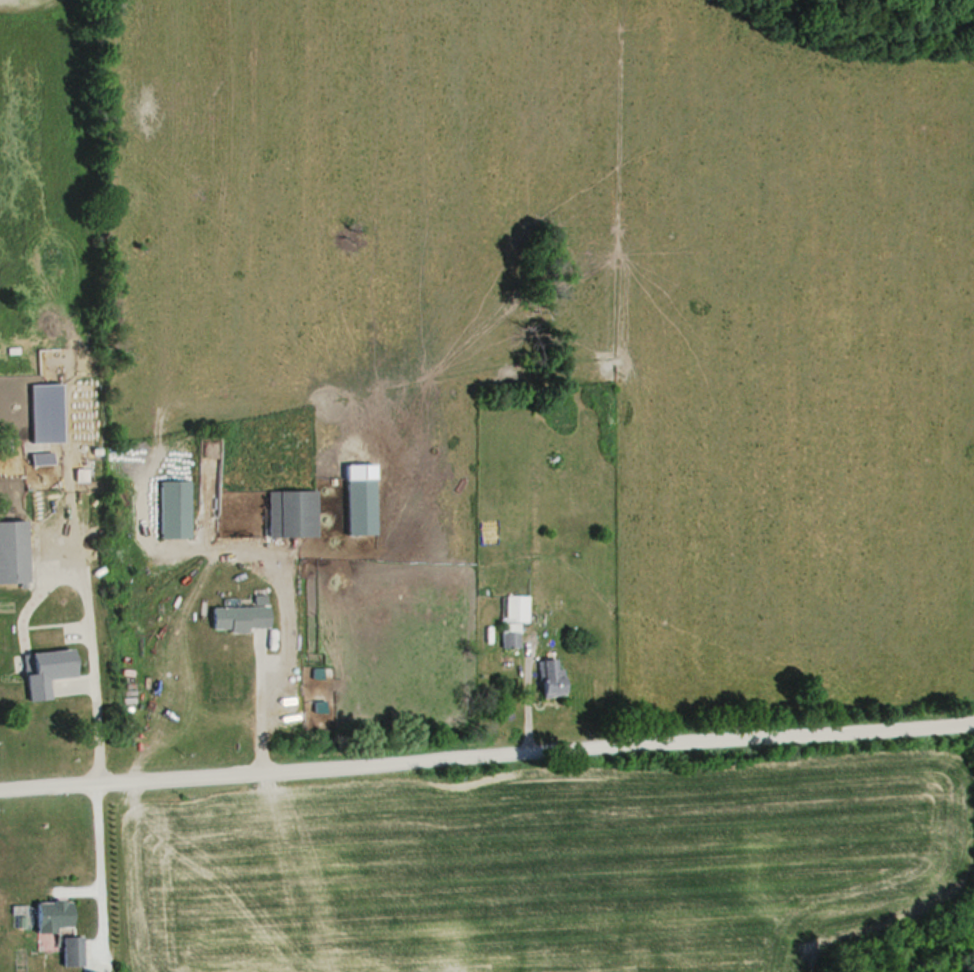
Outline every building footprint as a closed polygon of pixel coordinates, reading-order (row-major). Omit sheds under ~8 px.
[(267,492),(267,537),(317,537),(316,492),(267,492)] [(27,520),(0,521),(0,583),(28,582),(27,520)] [(503,647),(519,647),(519,622),(528,622),(528,596),(503,596),(503,647)] [(211,606),(212,630),(269,629),(268,606),(211,606)] [(26,674),(28,701),(50,699),(48,678),(76,676),(74,648),(32,652),(33,673),(26,674)] [(565,696),(565,668),(558,668),(558,659),(541,659),(541,696),(565,696)] [(36,901),(36,933),(56,933),(56,927),(71,927),(71,901),(36,901)] [(83,936),(63,937),(63,966),(84,966),(83,936)]
